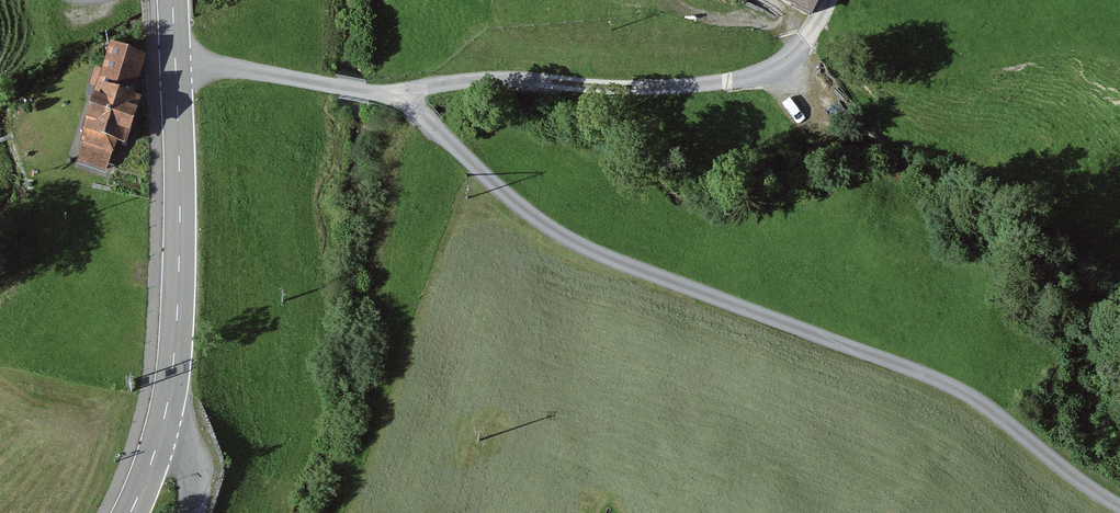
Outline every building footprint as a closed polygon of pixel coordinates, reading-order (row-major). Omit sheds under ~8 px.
[(810,15),(818,0),(780,0),(810,15)] [(147,60),(109,49),(81,138),(88,141),(80,166),(105,174),(115,145),(129,149),(145,100),(135,97),(147,60)]
